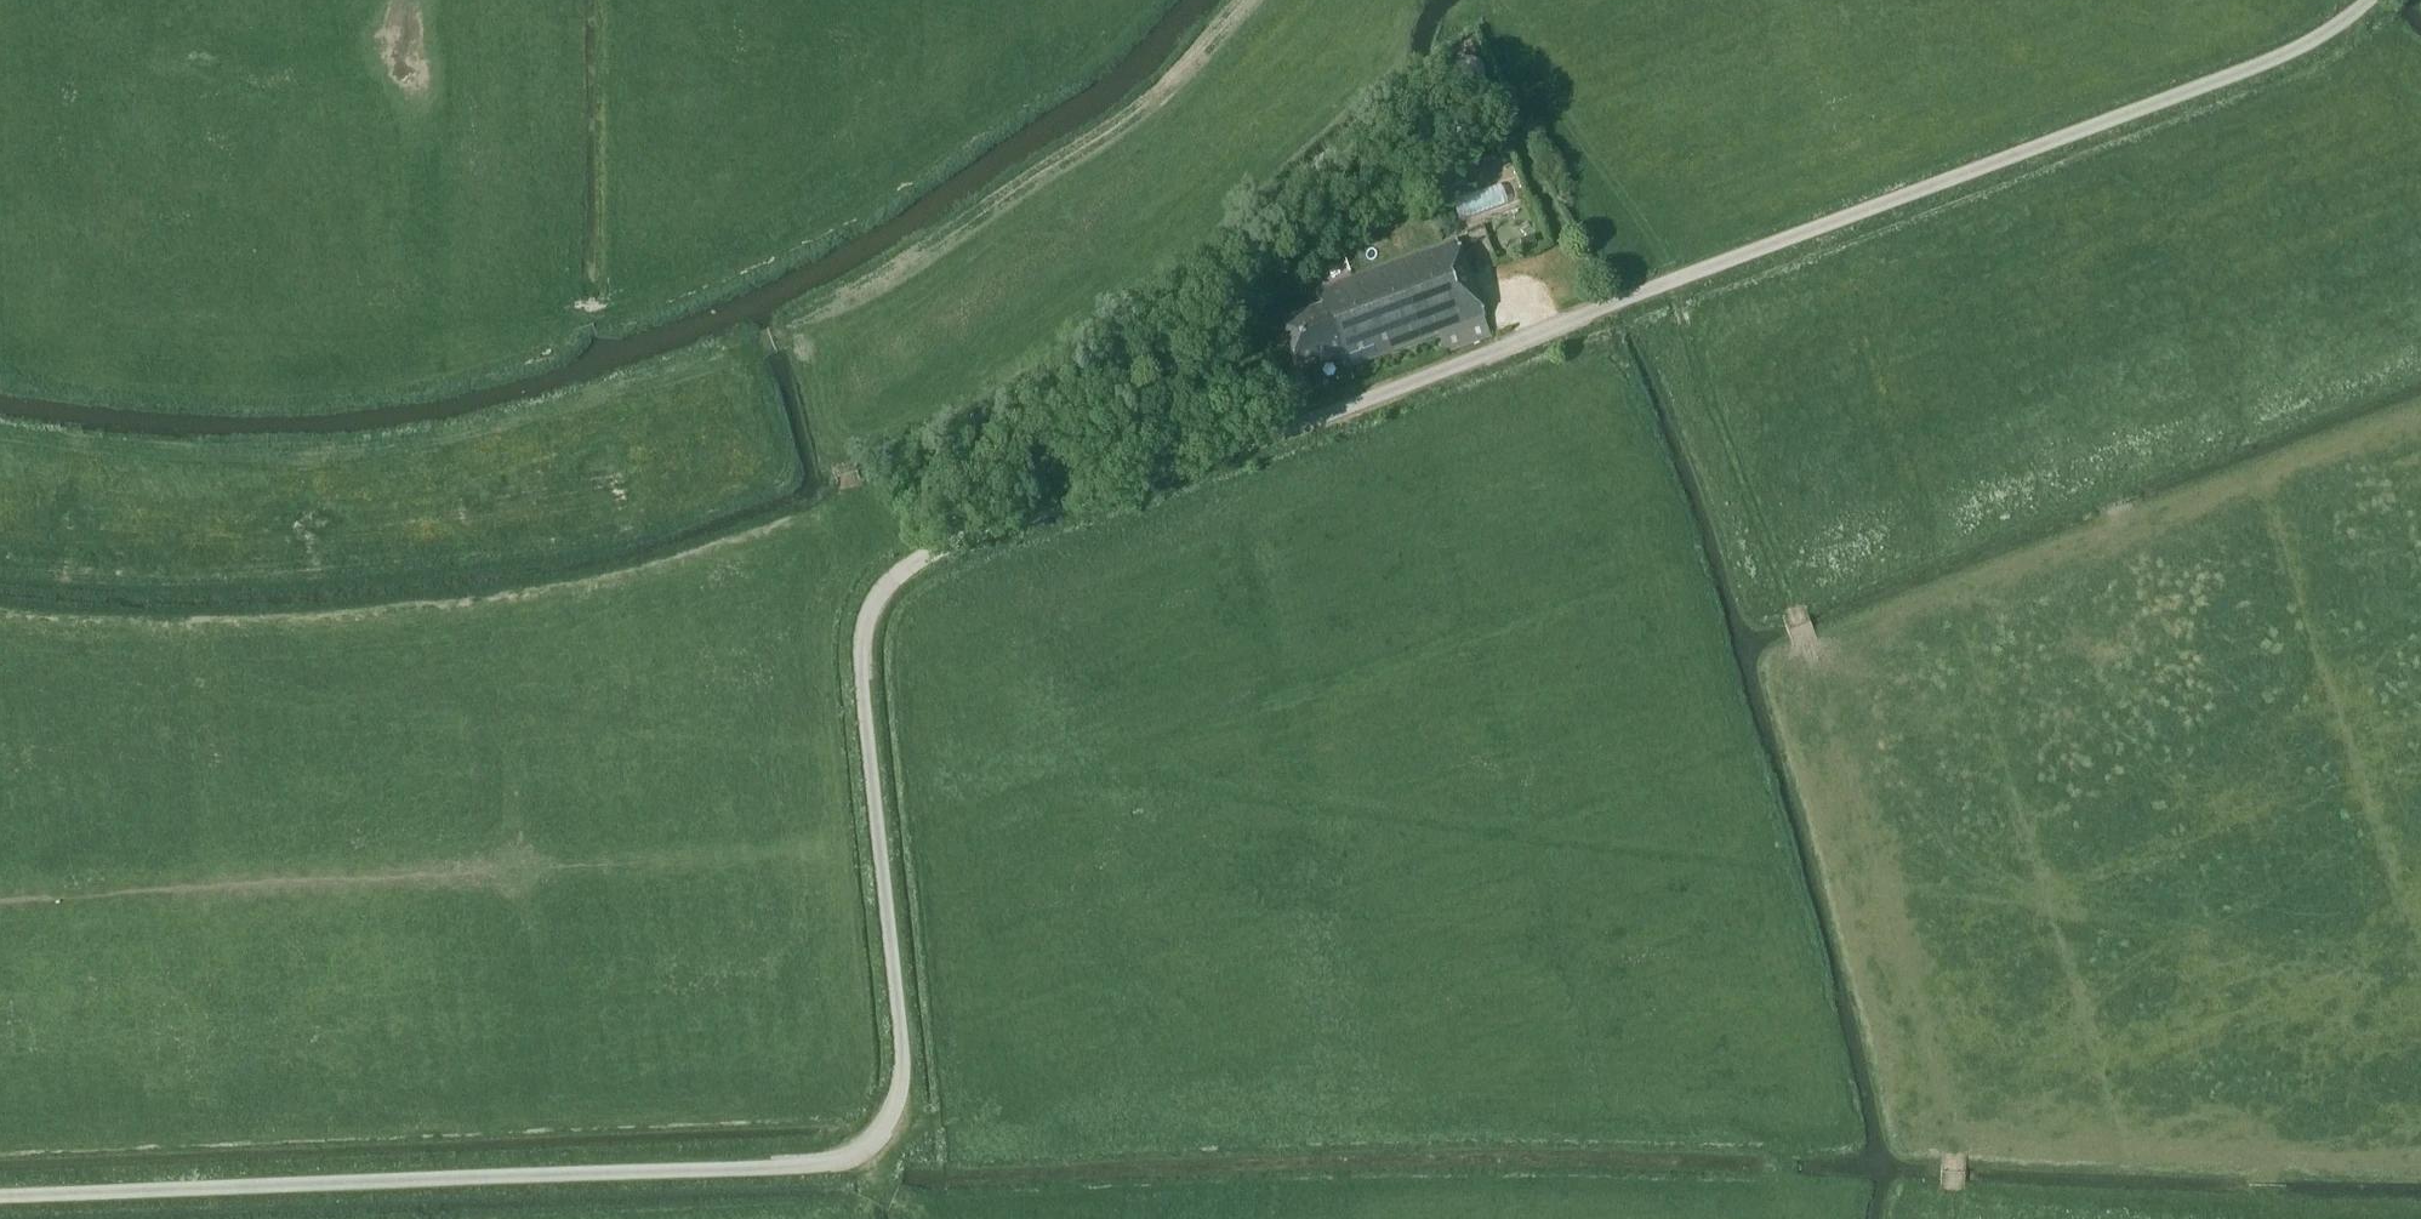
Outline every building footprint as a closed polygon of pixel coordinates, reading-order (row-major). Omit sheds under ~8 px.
[(1458,79),(1482,81),(1483,61),(1460,58),(1458,79)] [(1531,198),(1515,150),(1446,173),(1462,221),(1531,198)] [(1484,214),(1497,252),(1548,235),(1535,197),(1484,214)] [(1484,318),(1455,240),(1315,292),(1321,310),(1280,325),(1295,368),(1319,359),(1321,363),(1339,357),(1344,370),(1484,318)]
